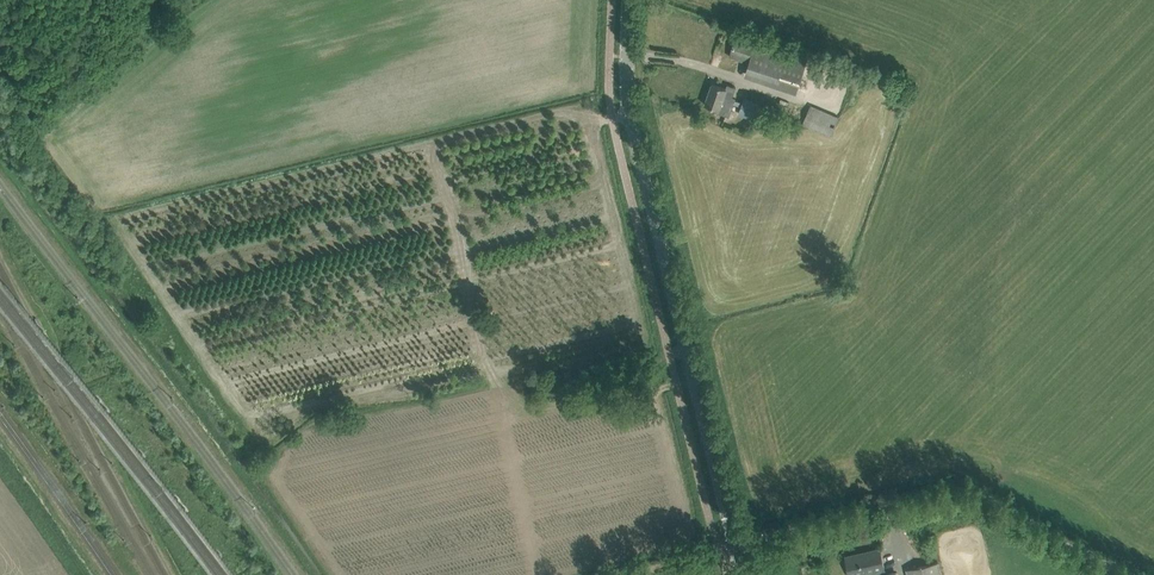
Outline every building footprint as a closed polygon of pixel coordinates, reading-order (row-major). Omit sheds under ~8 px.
[(746,74),(797,91),(807,62),(736,38),(730,56),(750,63),(746,74)] [(712,84),(705,104),(727,112),(736,87),(727,84),(726,88),(712,84)] [(761,104),(744,98),(738,114),(755,120),(761,104)] [(830,136),(839,117),(811,105),(803,124),(830,136)] [(895,572),(885,574),(884,569),(885,569),(880,548),(845,556),(850,574),(859,574),(878,571),(879,574),(896,574),(895,572)] [(941,573),(938,562),(907,569),(908,574),(941,574),(941,573)]
